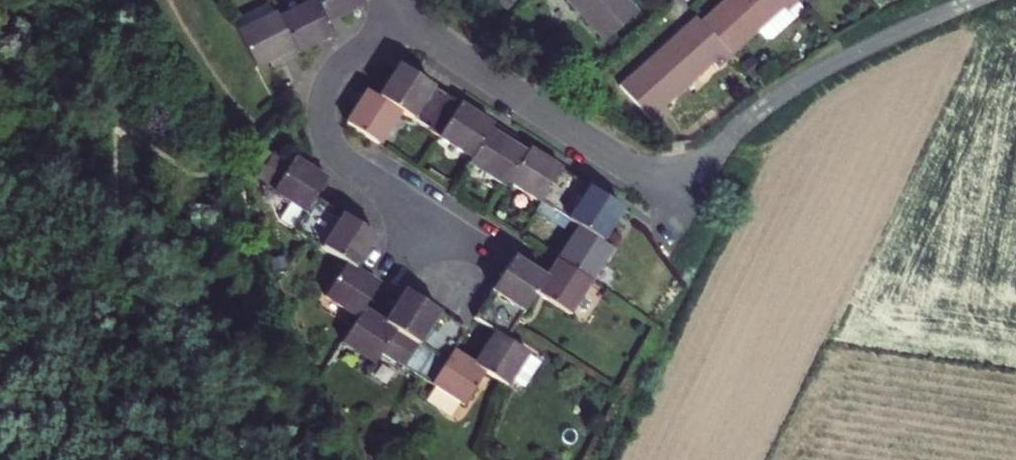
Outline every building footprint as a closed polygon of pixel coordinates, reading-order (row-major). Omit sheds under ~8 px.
[(327,32),(361,14),(354,0),(311,0),(315,8),(327,32)] [(605,48),(641,17),(626,0),(563,0),(605,48)] [(731,60),(760,35),(767,43),(769,43),(806,10),(803,8),(796,0),(744,0),(734,9),(727,1),(700,26),(709,36),(731,60)] [(803,8),(812,0),(796,0),(803,8)] [(315,8),(282,24),(298,58),(331,41),(327,32),(315,8)] [(234,26),(240,39),(276,21),(270,9),(234,26)] [(279,19),(240,39),(257,73),(276,63),(279,68),(298,58),(282,24),(279,19)] [(731,60),(709,36),(699,45),(692,38),(666,62),(661,57),(634,81),(637,84),(625,93),(656,128),(667,118),(664,114),(716,66),(720,70),(731,60)] [(720,70),(716,66),(690,90),(699,99),(725,76),(720,70)] [(403,118),(414,125),(436,89),(423,81),(404,68),(381,104),(403,118)] [(442,143),(464,108),(436,89),(414,125),(442,143)] [(383,151),(403,118),(381,104),(371,97),(350,130),(383,151)] [(473,163),(492,133),(495,128),(464,108),(442,143),(473,163)] [(512,187),(531,158),(492,133),(473,163),(470,167),(508,192),(512,187)] [(512,187),(543,207),(565,173),(534,153),(531,158),(512,187)] [(327,186),(314,177),(278,154),(256,187),(291,210),(281,226),(296,236),(316,203),(327,186)] [(573,226),(594,192),(565,173),(543,207),(573,226)] [(627,214),(594,192),(573,226),(582,232),(606,247),(627,214)] [(346,222),(316,203),(296,236),(309,244),(324,254),(346,222)] [(324,254),(347,269),(357,276),(378,243),(346,222),(324,254)] [(593,285),(614,252),(606,247),(582,232),(560,264),(593,285)] [(548,283),(515,262),(494,295),(528,316),(538,300),(548,283)] [(593,285),(560,264),(548,283),(538,300),(571,320),(593,285)] [(357,276),(347,269),(326,303),(358,323),(364,315),(379,291),(357,276)] [(420,351),(441,317),(406,294),(385,328),(420,351)] [(528,316),(494,295),(476,323),(498,337),(510,344),(528,316)] [(398,361),(420,375),(431,358),(420,351),(385,328),(364,315),(358,323),(343,349),(375,370),(383,358),(395,366),(398,361)] [(455,355),(468,335),(441,317),(420,351),(431,358),(447,368),(455,355)] [(510,344),(498,337),(478,369),(489,377),(510,390),(531,358),(510,344)] [(436,385),(433,390),(466,411),(489,377),(478,369),(455,355),(447,368),(431,358),(420,375),(436,385)]
